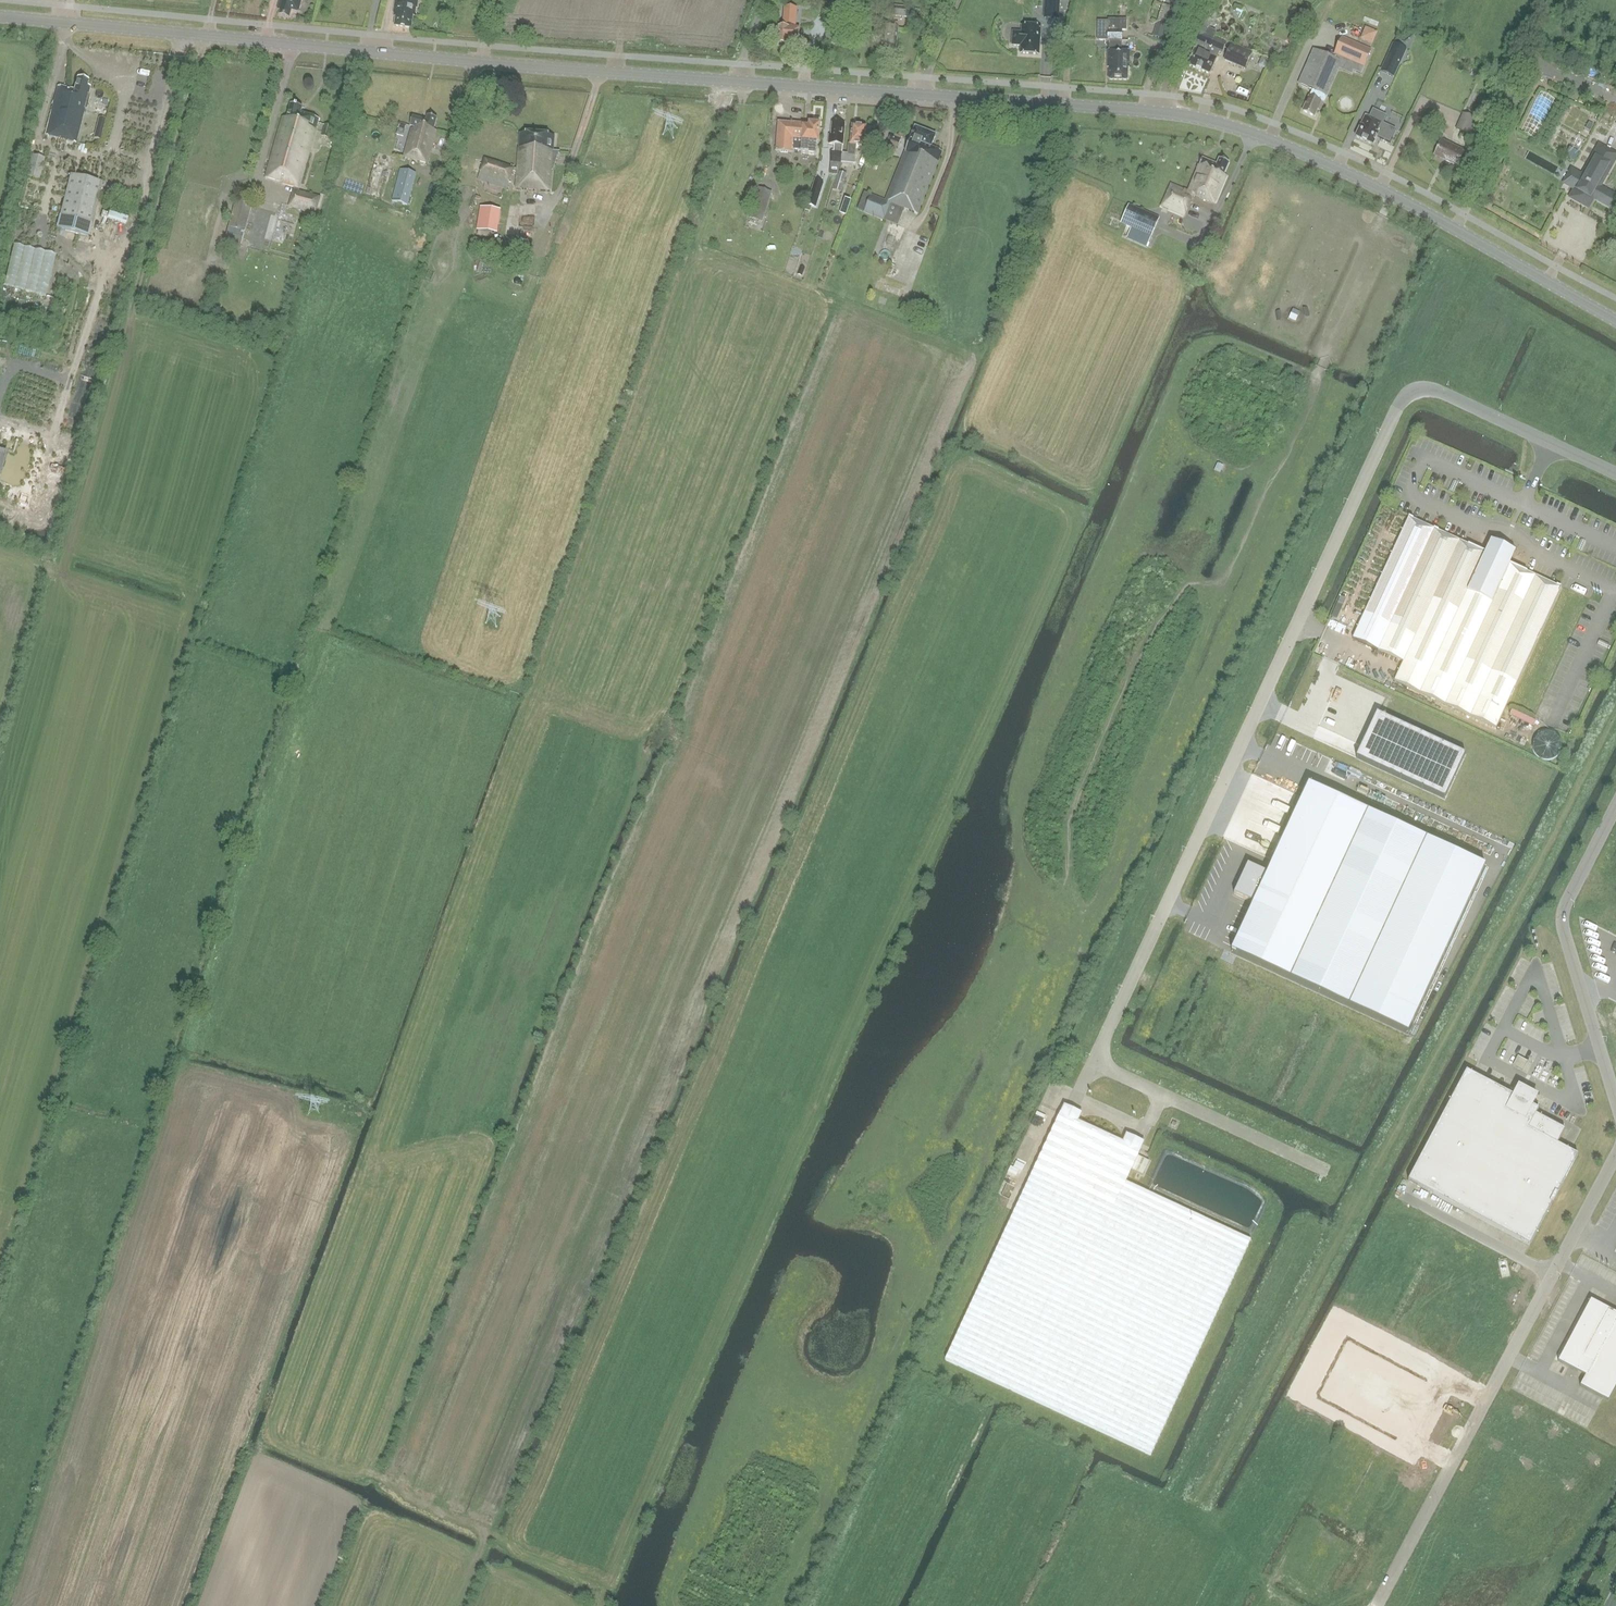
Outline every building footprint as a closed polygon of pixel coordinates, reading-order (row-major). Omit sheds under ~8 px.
[(279,15),(289,16),(291,10),(299,12),(303,0),(280,0),(278,9),(281,10),(279,15)] [(418,0),(395,0),(393,13),(396,13),(394,26),(412,28),(413,16),(416,16),(416,13),(415,13),(416,8),(417,8),(418,0)] [(909,17),(910,7),(892,6),(891,16),(909,17)] [(798,43),(800,28),(792,27),(794,9),(786,8),(784,27),(779,26),(779,28),(776,28),(776,33),(778,33),(777,44),(787,45),(787,42),(798,43)] [(1214,35),(1215,36),(1216,34),(1215,32),(1209,29),(1212,20),(1203,16),(1192,39),(1199,42),(1196,48),(1195,47),(1187,64),(1188,64),(1188,65),(1199,70),(1214,35)] [(1097,22),(1097,40),(1109,40),(1122,40),(1123,30),(1126,30),(1126,19),(1109,19),(1109,23),(1097,22)] [(896,51),(898,28),(897,28),(897,23),(884,22),(883,30),(881,32),(881,36),(883,38),(881,51),(883,53),(883,54),(890,54),(892,52),(892,51),(896,51)] [(1162,39),(1167,25),(1158,22),(1153,36),(1162,39)] [(1374,43),(1380,31),(1368,25),(1362,38),(1374,43)] [(1039,54),(1041,27),(1022,26),(1022,33),(1013,32),(1012,45),(1021,45),(1020,53),(1039,54)] [(1222,53),(1226,43),(1214,38),(1215,36),(1214,35),(1199,70),(1209,74),(1219,52),(1222,53)] [(1108,50),(1108,64),(1109,64),(1109,80),(1128,80),(1128,67),(1129,67),(1130,50),(1122,50),(1122,40),(1109,40),(1109,50),(1108,50)] [(1363,72),(1368,60),(1373,49),(1361,44),(1360,47),(1350,43),(1347,50),(1342,48),(1337,60),(1313,49),(1299,84),(1312,90),(1309,96),(1303,111),(1314,117),(1318,109),(1320,111),(1324,103),(1323,103),(1326,96),(1327,96),(1342,62),(1363,72)] [(1394,77),(1407,49),(1394,43),(1381,71),(1394,77)] [(1245,70),(1252,54),(1231,45),(1224,60),(1245,70)] [(45,135),(73,142),(76,143),(90,86),(87,85),(89,80),(78,77),(74,90),(58,86),(45,135)] [(315,214),(320,197),(298,191),(319,118),(301,113),(303,107),(291,104),(287,118),(283,117),(266,177),(283,182),(283,184),(294,187),(289,206),(315,214)] [(1365,115),(1355,136),(1373,145),(1377,136),(1390,142),(1396,129),(1383,123),(1386,117),(1373,111),(1369,117),(1365,115)] [(1469,135),(1476,119),(1463,113),(1456,129),(1469,135)] [(434,130),(437,118),(428,115),(426,120),(413,116),(410,126),(413,126),(405,157),(428,163),(436,130),(434,130)] [(101,140),(106,119),(100,117),(94,138),(101,140)] [(792,152),(792,150),(801,151),(801,154),(817,155),(818,142),(820,124),(818,124),(818,122),(811,122),(811,123),(810,123),(810,124),(794,122),(794,123),(778,122),(776,151),(792,152)] [(1589,122),(1586,129),(1590,131),(1594,125),(1589,122)] [(843,145),(845,125),(832,123),(831,135),(829,135),(828,144),(836,144),(835,150),(842,151),(843,145)] [(333,127),(325,124),(322,136),(330,138),(333,127)] [(848,143),(848,153),(844,153),(843,157),(841,163),(842,163),(842,162),(853,163),(853,155),(855,156),(856,145),(865,146),(866,126),(852,125),(850,143),(848,143)] [(917,214),(942,151),(931,147),(936,135),(915,127),(886,201),(864,192),(857,209),(884,220),(891,203),(917,214)] [(551,191),(553,158),(558,158),(559,152),(554,152),(555,136),(520,133),(517,169),(513,169),(514,166),(511,165),(511,168),(485,158),(477,180),(506,190),(513,172),(517,173),(516,189),(551,191)] [(1457,166),(1464,152),(1441,141),(1434,155),(1457,166)] [(1577,188),(1572,196),(1588,205),(1593,195),(1598,197),(1597,198),(1611,206),(1615,197),(1602,190),(1597,188),(1615,156),(1600,147),(1583,177),(1575,173),(1569,184),(1577,188)] [(843,157),(844,153),(832,151),(831,162),(841,163),(843,157)] [(39,180),(45,158),(32,155),(27,176),(39,180)] [(1224,175),(1229,162),(1219,158),(1217,164),(1202,158),(1188,191),(1171,184),(1161,206),(1185,216),(1194,195),(1215,204),(1227,176),(1224,175)] [(408,205),(417,173),(401,169),(392,201),(408,205)] [(841,192),(846,174),(840,172),(835,190),(841,192)] [(89,236),(102,183),(70,175),(57,228),(89,236)] [(848,195),(853,197),(858,182),(853,180),(848,195)] [(825,184),(816,181),(809,206),(817,209),(825,184)] [(763,222),(772,192),(758,188),(749,217),(763,222)] [(237,197),(229,227),(245,232),(253,201),(237,197)] [(499,210),(481,207),(477,230),(495,232),(499,210)] [(1159,220),(1128,207),(1121,223),(1131,228),(1126,237),(1147,246),(1159,220)] [(1114,218),(1111,224),(1117,227),(1120,221),(1114,218)] [(506,247),(505,247),(504,247),(503,247),(502,248),(501,248),(501,249),(500,249),(500,250),(500,251),(499,252),(499,253),(499,254),(500,254),(500,255),(500,256),(501,257),(502,257),(502,258),(503,258),(503,259),(504,259),(505,259),(506,259),(507,259),(508,259),(508,258),(509,258),(509,257),(510,257),(510,256),(511,256),(511,255),(511,254),(512,253),(512,252),(511,252),(511,251),(511,250),(510,249),(510,248),(509,248),(508,248),(508,247),(507,247),(506,247)] [(92,271),(93,264),(81,262),(80,269),(92,271)] [(935,307),(935,306),(934,305),(933,304),(932,303),(931,302),(930,302),(929,302),(928,302),(926,303),(925,304),(924,305),(924,306),(924,307),(924,308),(924,309),(924,310),(925,311),(926,312),(927,313),(929,313),(930,313),(932,313),(933,312),(934,311),(935,310),(935,308),(935,307)] [(1403,662),(1394,681),(1497,728),(1507,706),(1537,641),(1562,588),(1526,571),(1510,564),(1513,558),(1501,553),(1488,547),(1485,552),(1469,545),(1408,517),(1352,638),(1403,662)] [(1374,712),(1353,756),(1441,797),(1462,752),(1374,712)] [(1533,743),(1533,746),(1533,750),(1535,754),(1537,756),(1539,758),(1542,759),(1545,760),(1549,760),(1553,759),(1556,758),(1558,756),(1560,753),(1561,750),(1562,747),(1562,743),(1562,741),(1560,737),(1557,734),(1555,732),(1553,731),(1551,731),(1549,731),(1546,731),(1543,731),(1540,733),(1537,735),(1535,737),(1534,740),(1533,743)] [(1254,904),(1232,952),(1408,1034),(1485,866),(1309,785),(1268,874),(1248,864),(1234,894),(1254,904)] [(1519,1056),(1515,1065),(1524,1068),(1527,1059),(1519,1056)] [(1530,1245),(1578,1155),(1557,1144),(1565,1130),(1536,1114),(1539,1109),(1533,1106),(1536,1101),(1525,1095),(1516,1090),(1513,1095),(1467,1071),(1408,1181),(1530,1245)] [(1151,1455),(1251,1240),(1126,1182),(1132,1170),(1143,1175),(1150,1161),(1138,1156),(1141,1150),(1060,1113),(946,1360),(1151,1455)] [(1421,1268),(1397,1314),(1459,1347),(1483,1301),(1421,1268)] [(1591,1299),(1559,1360),(1586,1375),(1580,1385),(1609,1401),(1615,1388),(1615,1312),(1591,1299)] [(1347,1338),(1316,1397),(1369,1425),(1374,1414),(1417,1437),(1421,1429),(1420,1428),(1426,1417),(1427,1418),(1438,1398),(1437,1397),(1439,1393),(1442,1388),(1347,1338)]
